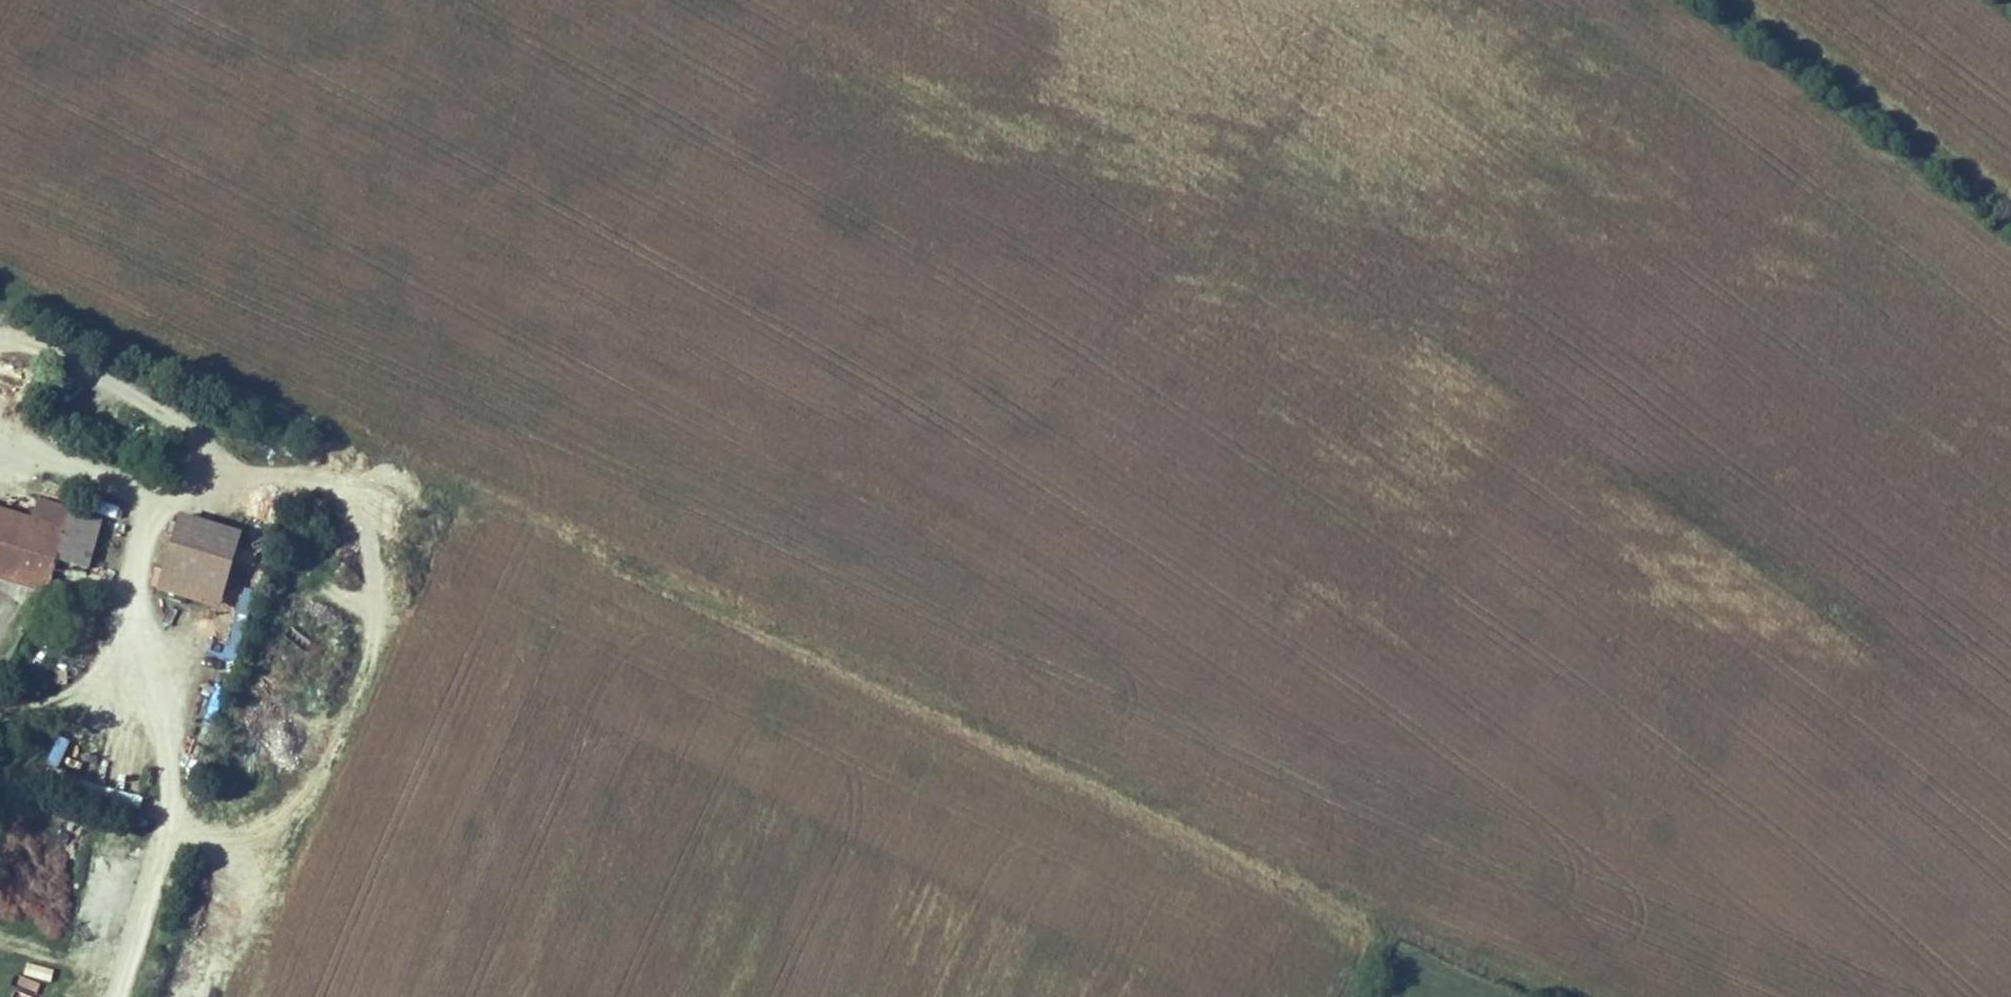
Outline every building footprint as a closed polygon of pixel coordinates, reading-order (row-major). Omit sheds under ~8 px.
[(73,515),(39,505),(34,522),(68,532),(73,515)] [(15,517),(0,512),(0,569),(15,517)] [(106,524),(73,515),(68,532),(58,565),(91,575),(106,524)] [(68,532),(34,522),(15,517),(0,569),(0,580),(49,594),(58,565),(68,532)] [(162,594),(219,612),(242,537),(186,520),(162,594)]
